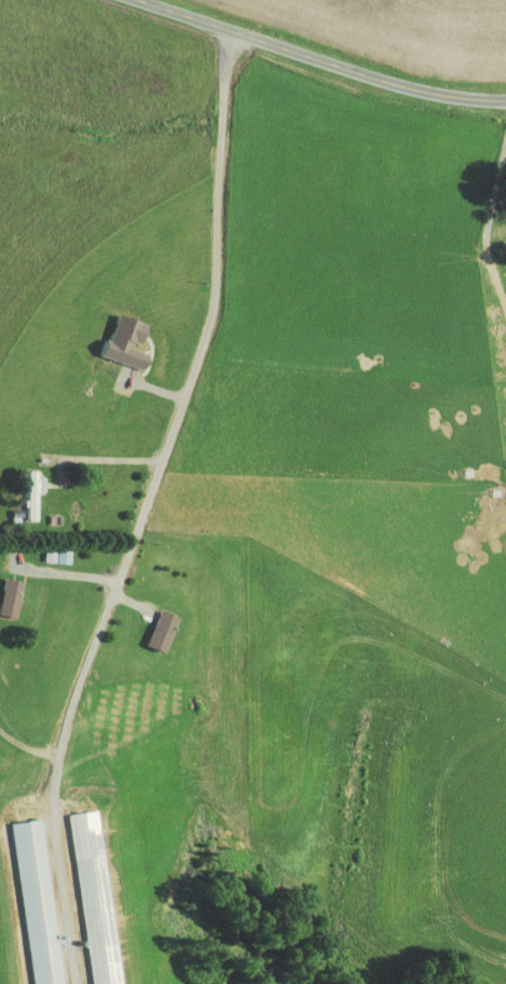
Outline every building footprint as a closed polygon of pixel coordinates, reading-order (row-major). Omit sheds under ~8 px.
[(86,348),(130,362),(136,344),(126,341),(134,317),(104,307),(96,333),(92,332),(86,348)] [(26,463),(14,464),(15,513),(25,513),(24,485),(32,485),(32,470),(26,471),(26,463)] [(58,555),(59,544),(32,542),(31,555),(58,555)] [(11,574),(0,572),(0,611),(2,611),(11,574)] [(164,609),(146,602),(132,638),(150,645),(164,609)] [(58,806),(80,983),(109,983),(87,803),(58,806)] [(21,983),(52,983),(31,812),(1,815),(21,983)]
